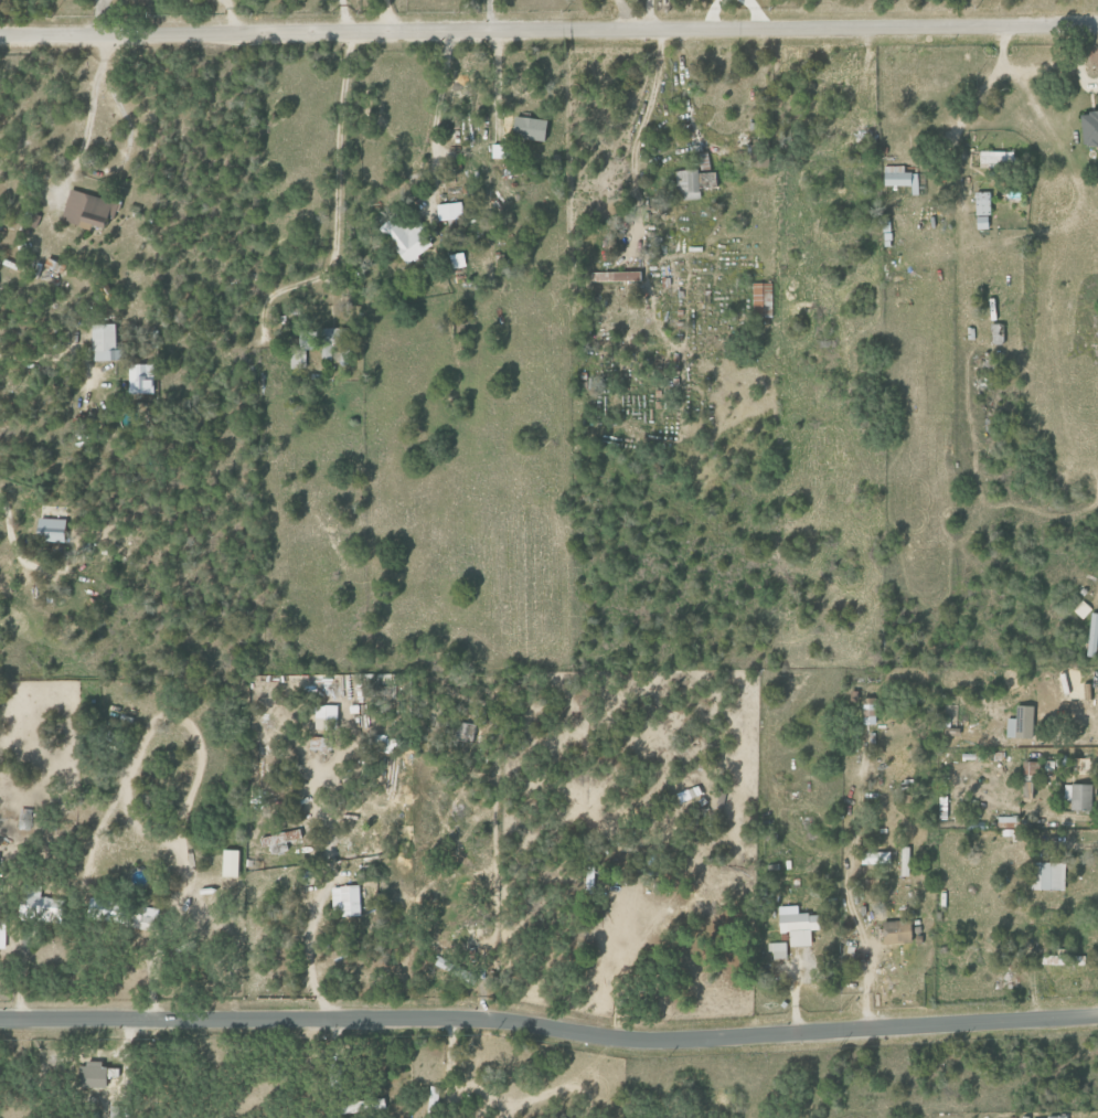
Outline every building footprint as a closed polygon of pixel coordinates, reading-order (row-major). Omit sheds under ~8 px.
[(1097,150),(1097,110),(1077,113),(1080,146),(1094,145),(1094,150),(1097,150)] [(544,140),(545,118),(512,117),(511,139),(544,140)] [(490,158),(508,158),(507,144),(490,145),(490,158)] [(979,165),(1013,166),(1013,152),(979,151),(979,165)] [(911,186),(911,195),(917,195),(917,173),(904,173),(904,166),(882,166),(882,186),(911,186)] [(698,189),(716,188),(715,170),(675,172),(676,199),(699,198),(698,189)] [(100,228),(103,217),(112,220),(117,204),(69,188),(59,220),(88,229),(89,224),(100,228)] [(989,192),(974,192),(975,229),(989,229),(989,192)] [(437,221),(463,218),(462,202),(436,204),(437,221)] [(434,242),(414,221),(409,226),(395,212),(377,229),(411,265),(434,242)] [(452,268),(465,267),(464,253),(450,254),(452,268)] [(64,265),(38,257),(34,272),(60,280),(64,265)] [(641,271),(590,272),(590,282),(641,281),(641,271)] [(1003,344),(1002,323),(989,324),(990,344),(1003,344)] [(91,361),(120,360),(120,350),(115,350),(114,324),(91,324),(91,361)] [(348,327),(320,328),(321,360),(349,359),(348,327)] [(289,350),(290,368),(307,367),(305,331),(297,331),(298,349),(289,350)] [(153,364),(129,364),(128,393),(153,394),(153,364)] [(63,542),(64,519),(35,518),(34,541),(63,542)] [(1089,613),(1087,656),(1097,657),(1097,652),(1097,614),(1089,613)] [(1057,700),(1088,701),(1089,683),(1058,682),(1057,700)] [(873,724),(873,698),(862,698),(862,724),(873,724)] [(335,705),(313,706),(313,729),(336,729),(335,705)] [(1032,706),(1015,706),(1014,719),(1006,718),(1005,738),(1031,738),(1032,706)] [(1063,784),(1063,800),(1069,800),(1070,810),(1091,810),(1091,784),(1063,784)] [(286,842),(300,838),(298,829),(264,837),(268,855),(288,850),(286,842)] [(237,878),(238,851),(221,850),(220,877),(237,878)] [(1029,889),(1063,890),(1064,863),(1030,862),(1029,889)] [(358,886),(331,887),(332,917),(359,916),(358,886)] [(23,894),(22,908),(39,910),(38,918),(55,920),(57,897),(23,894)] [(129,926),(153,932),(158,910),(134,904),(129,926)] [(809,946),(809,930),(817,930),(817,914),(790,914),(790,909),(778,909),(779,933),(787,933),(788,947),(809,946)] [(908,920),(881,922),(882,944),(909,942),(908,920)] [(770,959),(786,958),(785,943),(769,943),(770,959)] [(477,974),(437,958),(433,967),(473,983),(477,974)] [(373,1099),(373,1109),(386,1108),(385,1098),(373,1099)]
